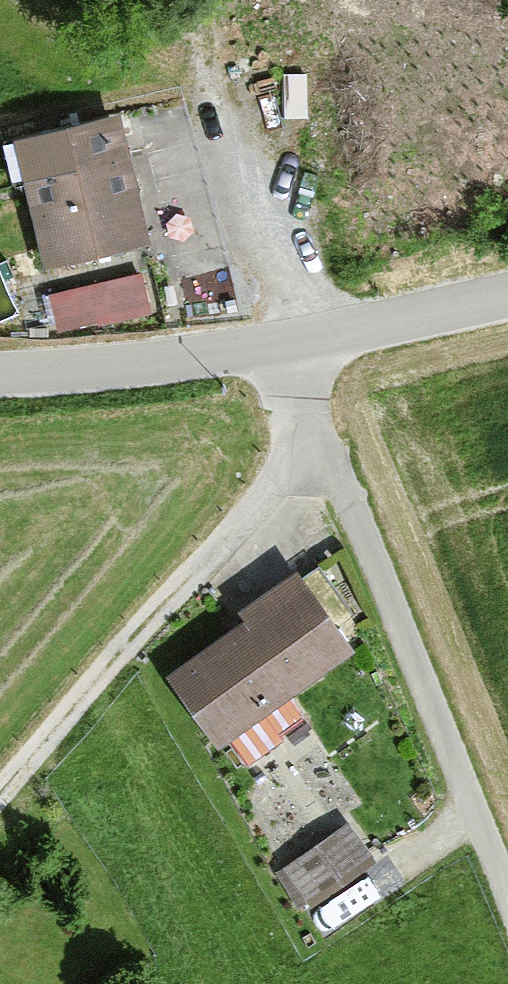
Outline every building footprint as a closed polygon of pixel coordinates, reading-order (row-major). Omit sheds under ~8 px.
[(142,246),(114,119),(9,142),(38,269),(142,246)] [(147,267),(50,289),(59,327),(156,305),(147,267)] [(354,659),(292,572),(232,614),(240,625),(164,678),(218,755),(354,659)] [(362,822),(281,852),(298,900),(379,871),(362,822)]
